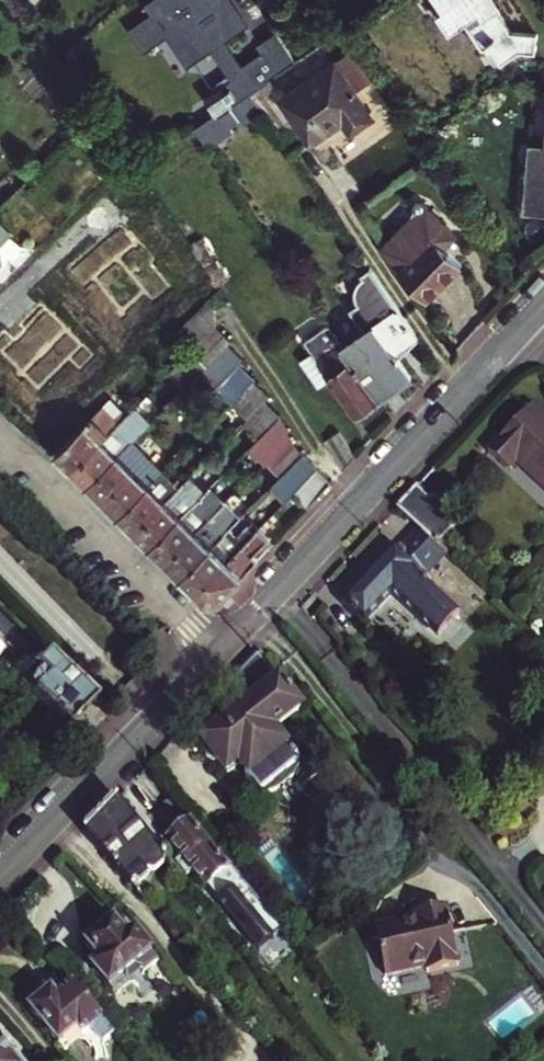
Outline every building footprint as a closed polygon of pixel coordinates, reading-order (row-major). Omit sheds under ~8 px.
[(143,10),(149,20),(126,36),(139,56),(162,39),(181,67),(203,52),(226,85),(208,98),(221,115),(250,95),(292,67),(272,37),(252,51),(257,58),(236,73),(216,43),(238,28),(219,0),(158,0),(143,10)] [(512,33),(497,11),(489,0),(437,0),(445,11),(446,12),(454,7),(466,23),(485,51),(491,47),(503,65),(522,52),(539,52),(538,32),(512,33)] [(263,113),(291,152),(310,139),(313,143),(344,121),(352,132),(373,117),(355,91),(373,79),(354,52),(263,113)] [(196,132),(209,151),(263,113),(250,95),(221,115),(196,132)] [(532,144),(525,208),(543,210),(543,145),(532,144)] [(421,215),(386,250),(391,257),(429,296),(461,263),(449,251),(462,237),(430,205),(420,210),(421,215)] [(199,244),(189,252),(215,286),(225,280),(199,244)] [(366,330),(345,344),(381,399),(414,376),(402,358),(399,353),(410,346),(421,339),(376,273),(367,279),(369,281),(362,289),(360,299),(363,308),(355,314),(366,330)] [(208,300),(173,336),(188,352),(217,324),(215,307),(208,300)] [(345,344),(329,320),(305,336),(316,353),(306,360),(321,383),(332,377),(357,414),(381,399),(345,344)] [(217,324),(188,352),(158,382),(174,399),(206,368),(231,344),(234,341),(217,324)] [(231,344),(206,368),(221,383),(242,362),(246,358),(231,344)] [(410,346),(399,353),(402,358),(412,352),(410,346)] [(256,377),(242,362),(221,383),(235,397),(253,380),(256,377)] [(263,401),(269,396),(253,380),(235,397),(232,401),(249,416),(263,401)] [(150,404),(143,397),(133,407),(140,414),(150,404)] [(110,398),(55,453),(71,469),(126,414),(110,398)] [(263,401),(249,416),(242,423),(258,438),(279,418),(263,401)] [(126,414),(71,469),(87,485),(118,454),(131,442),(126,437),(140,423),(140,414),(133,407),(126,414)] [(536,409),(493,453),(512,471),(521,461),(543,483),(543,416),(536,409)] [(131,442),(150,423),(140,414),(140,423),(126,437),(131,442)] [(325,439),(327,441),(335,453),(345,466),(357,454),(338,429),(325,439)] [(303,454),(287,439),(264,462),(280,477),(303,454)] [(148,545),(209,486),(200,477),(206,471),(225,452),(219,446),(188,477),(134,531),(148,545)] [(103,500),(133,470),(118,454),(87,485),(103,500)] [(287,501),(295,494),(319,469),(303,454),(280,477),(271,485),(287,501)] [(232,493),(245,481),(230,465),(217,478),(232,493)] [(307,506),(331,481),(319,469),(295,494),(307,506)] [(117,514),(147,484),(133,470),(103,500),(117,514)] [(134,531),(188,477),(181,471),(171,481),(161,471),(147,484),(117,514),(134,531)] [(215,481),(206,471),(200,477),(209,486),(215,481)] [(232,493),(217,478),(215,481),(209,486),(148,545),(164,561),(224,501),(232,493)] [(423,529),(438,542),(456,523),(456,515),(438,498),(430,499),(417,486),(397,505),(423,529)] [(224,501),(164,561),(179,575),(229,526),(239,517),(224,501)] [(195,592),(258,528),(253,523),(240,537),(229,526),(179,575),(195,592)] [(219,598),(258,557),(251,551),(266,537),(258,528),(195,592),(203,599),(219,598)] [(345,603),(364,622),(392,593),(438,638),(459,616),(422,580),(448,552),(438,542),(423,529),(399,554),(396,550),(345,603)] [(265,653),(262,648),(232,680),(236,684),(229,689),(244,707),(250,702),(253,705),(229,725),(225,722),(203,740),(206,743),(205,749),(211,757),(217,756),(228,771),(240,761),(249,774),(246,776),(273,810),(280,804),(290,810),(307,797),(304,785),(311,780),(272,733),(302,709),(279,681),(284,677),(276,667),(272,662),(268,664),(261,656),(265,653)] [(65,726),(93,698),(46,654),(19,681),(65,726)] [(169,859),(118,796),(85,830),(110,860),(133,887),(146,876),(142,872),(149,867),(153,872),(169,859)] [(198,824),(177,798),(163,810),(185,836),(173,845),(195,873),(189,878),(207,900),(214,893),(234,919),(248,908),(256,918),(253,920),(258,931),(276,942),(286,934),(235,870),(231,872),(195,828),(198,824)] [(414,914),(415,920),(376,928),(386,977),(427,967),(428,974),(458,966),(450,928),(446,908),(414,914)] [(90,930),(92,938),(86,943),(98,959),(90,965),(115,994),(157,960),(132,930),(125,936),(112,921),(105,927),(97,925),(90,930)] [(112,1036),(65,979),(41,999),(38,999),(28,1010),(61,1049),(87,1028),(101,1044),(112,1036)] [(8,1040),(2,1045),(0,1043),(0,1060),(25,1060),(8,1040)]
